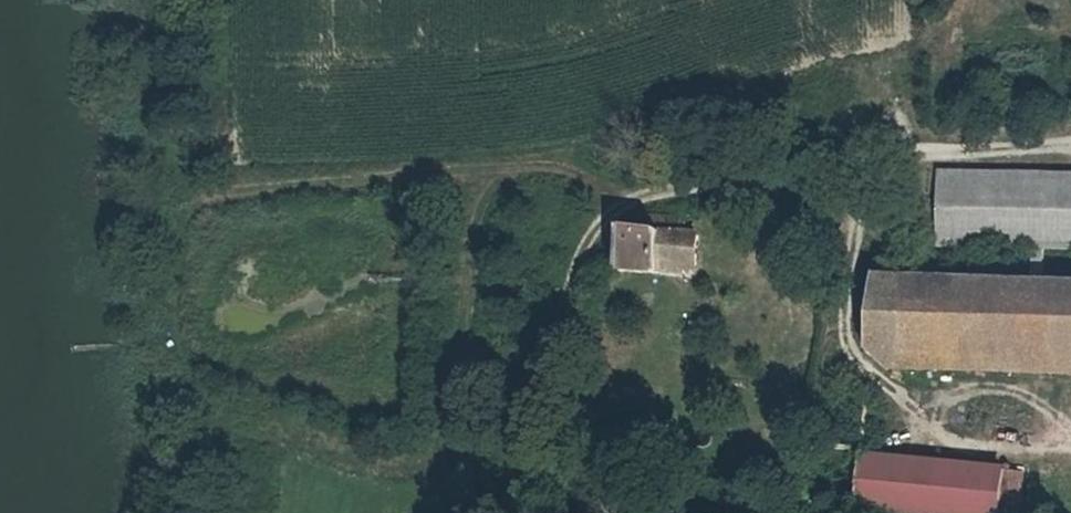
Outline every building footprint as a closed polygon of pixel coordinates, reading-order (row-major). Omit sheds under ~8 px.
[(959,196),(957,251),(1053,254),(1051,293),(906,288),(900,368),(1070,373),(1070,294),(1062,294),(1064,254),(1070,255),(1070,186),(959,182),(959,196)] [(638,283),(679,287),(681,274),(717,277),(719,248),(711,246),(711,229),(672,227),(669,242),(644,242),(638,283)] [(716,289),(717,277),(681,274),(679,287),(716,289)] [(837,464),(833,512),(843,512),(886,512),(890,470),(837,464)] [(1002,480),(890,470),(886,512),(999,512),(1002,480)] [(999,512),(1044,512),(1047,485),(1002,480),(999,512)]
